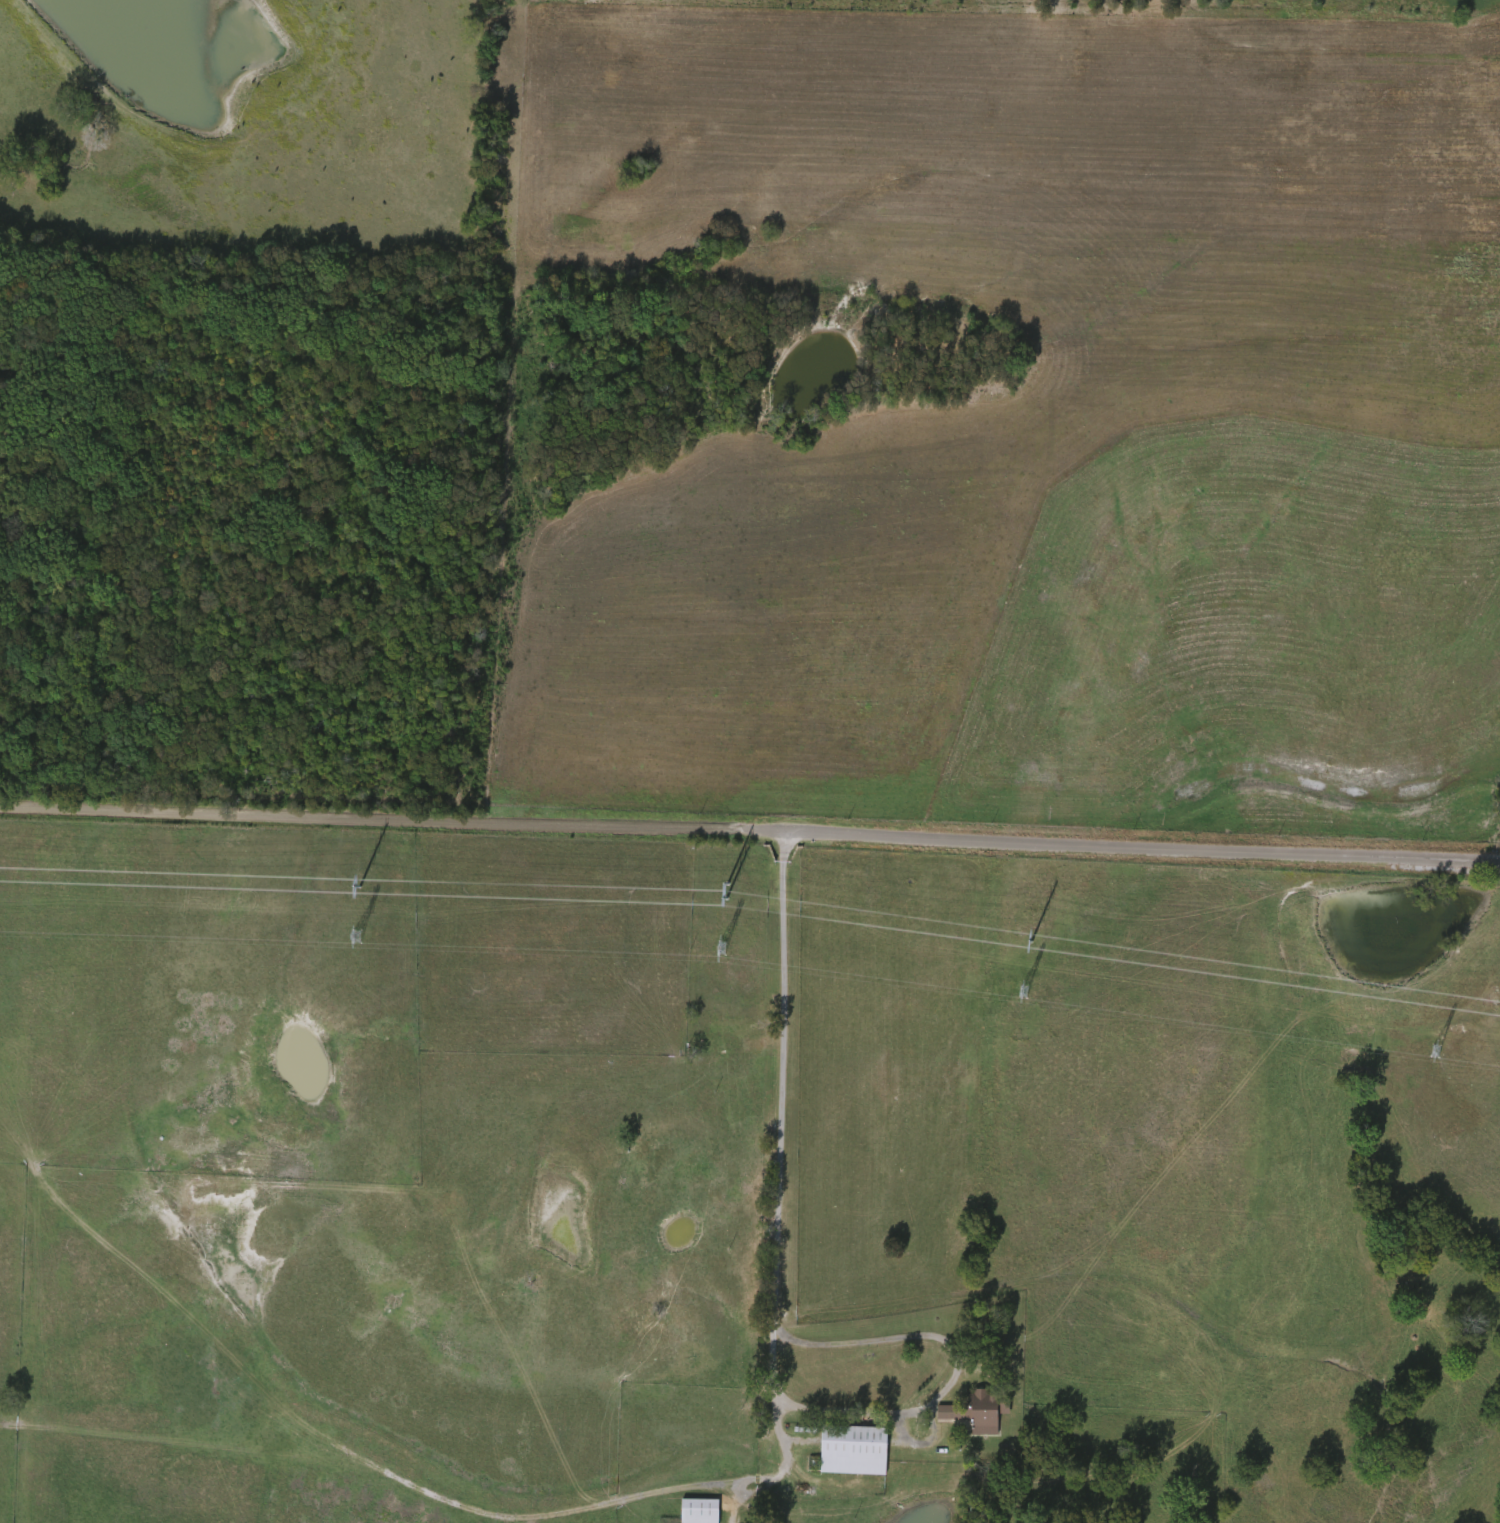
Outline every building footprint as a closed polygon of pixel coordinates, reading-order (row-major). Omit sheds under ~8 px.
[(1008,1437),(975,1437),(975,1422),(956,1422),(956,1394),(1008,1394),(1008,1437)] [(827,1428),(885,1429),(884,1474),(826,1473),(827,1428)] [(723,1501),(723,1522),(685,1522),(685,1501),(723,1501)]
